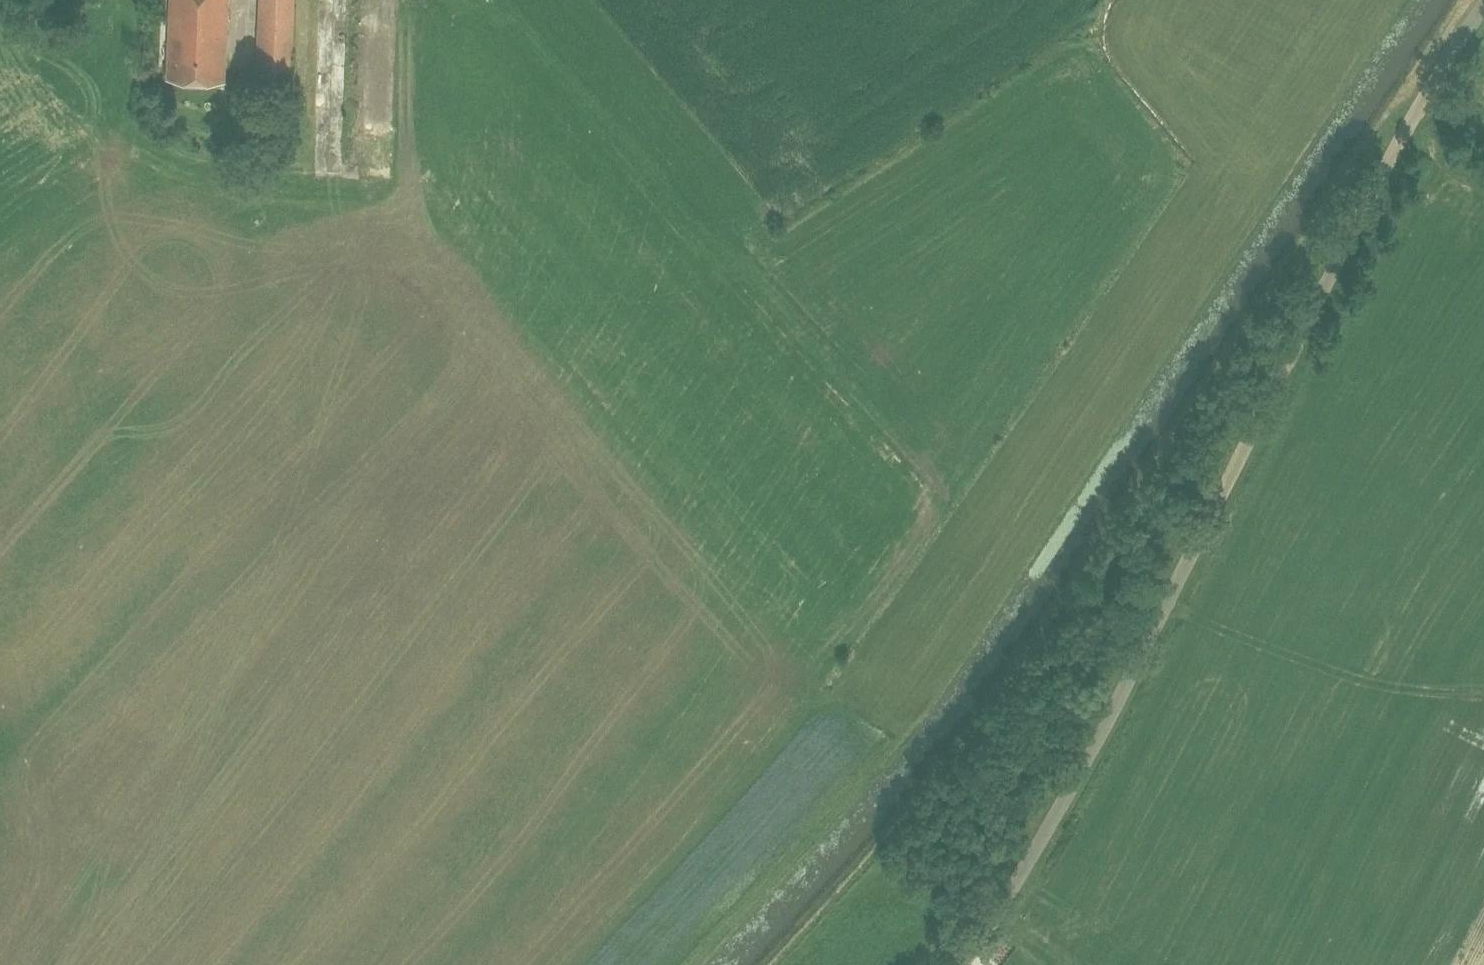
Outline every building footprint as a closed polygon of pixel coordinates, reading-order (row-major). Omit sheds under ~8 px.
[(228,0),(170,0),(167,77),(225,80),(228,0)] [(294,0),(260,0),(256,78),(290,80),(294,0)] [(325,141),(324,153),(347,153),(348,110),(322,109),(321,131),(334,131),(333,141),(325,141)]
